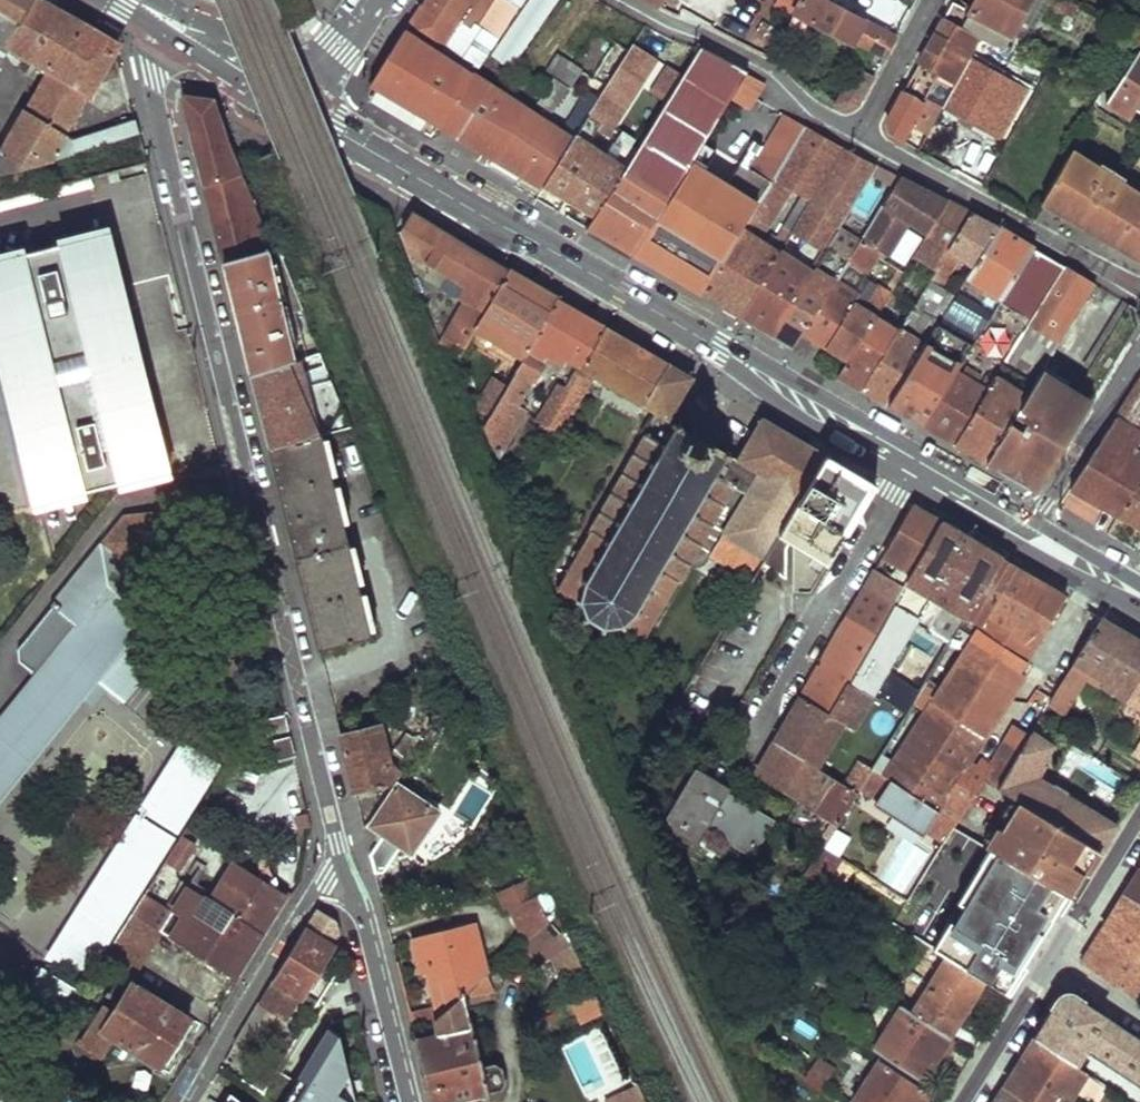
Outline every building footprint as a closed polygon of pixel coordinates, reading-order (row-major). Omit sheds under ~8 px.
[(72,138),(64,133),(117,44),(54,8),(41,0),(0,0),(0,49),(5,41),(46,65),(0,142),(0,172),(140,136),(136,121),(72,138)] [(401,32),(439,56),(445,47),(477,67),(496,38),(478,26),(474,31),(473,30),(492,0),(421,0),(401,32)] [(788,30),(803,38),(811,22),(851,44),(853,40),(883,57),(895,34),(882,27),(880,31),(823,0),(801,0),(788,30)] [(942,20),(978,39),(1002,52),(1004,48),(1012,52),(1015,47),(1006,42),(1029,0),(974,0),(967,13),(951,4),(942,20)] [(1043,7),(1039,15),(1058,25),(1056,30),(1062,33),(1076,6),(1065,0),(1029,0),(1043,7)] [(942,20),(919,65),(938,75),(947,80),(954,84),(978,39),(942,20)] [(401,32),(369,83),(379,90),(373,101),(396,115),(419,129),(425,118),(481,150),(490,155),(485,164),(514,181),(519,173),(543,186),(572,140),(439,56),(401,32)] [(605,85),(621,54),(598,42),(582,73),(605,85)] [(572,140),(543,186),(566,200),(593,217),(627,163),(594,141),(600,131),(607,136),(655,60),(632,45),(598,99),(584,121),(572,140)] [(593,217),(586,228),(611,243),(632,255),(703,139),(731,96),(747,70),(744,73),(699,46),(681,76),(664,103),(627,163),(593,217)] [(571,86),(581,70),(556,55),(546,70),(571,86)] [(1107,108),(1131,122),(1136,114),(1139,116),(1139,56),(1107,108)] [(919,65),(915,71),(934,83),(938,75),(919,65)] [(970,65),(943,114),(996,143),(1023,95),(970,65)] [(667,67),(649,94),(664,103),(681,76),(667,67)] [(853,68),(835,104),(843,108),(858,103),(871,78),(853,68)] [(768,84),(747,70),(731,96),(751,110),(768,84)] [(938,75),(934,83),(943,88),(947,80),(938,75)] [(568,88),(554,79),(537,104),(550,113),(568,88)] [(927,98),(930,90),(911,79),(886,126),(888,135),(917,152),(942,106),(927,98)] [(943,88),(940,94),(947,98),(954,84),(947,80),(943,88)] [(598,99),(587,92),(573,114),(584,121),(598,99)] [(199,98),(182,96),(223,262),(271,249),(239,174),(214,99),(199,98)] [(703,139),(632,255),(671,279),(700,297),(804,128),(784,116),(752,170),(742,163),(731,181),(708,167),(719,149),(703,139)] [(739,320),(779,254),(793,230),(843,147),(804,128),(700,297),(718,307),(739,320)] [(843,147),(793,230),(807,239),(797,256),(814,266),(875,165),(843,147)] [(1045,201),(1139,262),(1139,159),(1126,180),(1102,165),(1099,170),(1071,154),(1045,201)] [(810,272),(770,338),(780,344),(791,351),(897,176),(875,165),(814,266),(810,272)] [(897,176),(791,351),(809,361),(820,342),(847,359),(872,317),(887,292),(875,284),(860,309),(838,295),(867,248),(884,258),(909,219),(927,230),(945,201),(897,176)] [(927,230),(914,251),(918,253),(924,242),(944,254),(968,213),(945,201),(927,230)] [(477,328),(511,268),(471,244),(413,210),(402,228),(412,254),(430,266),(426,275),(466,298),(445,337),(465,348),(477,328)] [(944,254),(937,265),(946,271),(955,256),(971,265),(994,227),(968,213),(944,254)] [(971,265),(962,279),(1001,302),(1034,251),(994,227),(971,265)] [(173,472),(129,294),(113,230),(0,258),(0,370),(34,506),(173,472)] [(271,249),(223,262),(238,326),(250,375),(294,361),(283,316),(304,310),(279,247),(271,249)] [(973,343),(920,426),(938,436),(955,447),(1065,269),(1034,251),(1001,302),(973,343)] [(779,254),(739,320),(757,330),(770,338),(810,272),(779,254)] [(534,338),(558,297),(546,290),(511,268),(477,328),(524,355),(528,348),(534,338)] [(1065,269),(955,447),(969,455),(984,465),(1042,372),(1095,286),(1065,269)] [(940,280),(931,275),(928,280),(937,285),(940,280)] [(911,309),(861,391),(874,399),(885,405),(921,346),(905,337),(921,311),(937,321),(940,315),(953,294),(937,285),(928,280),(911,309)] [(584,367),(606,325),(587,314),(558,297),(534,338),(584,367)] [(847,359),(836,377),(846,383),(861,391),(911,309),(903,305),(889,326),(872,317),(847,359)] [(1087,372),(1079,395),(1080,397),(1090,403),(1134,332),(1130,306),(1128,306),(1087,372)] [(921,346),(885,405),(904,417),(920,426),(973,343),(943,325),(947,320),(940,315),(937,321),(921,346)] [(653,352),(606,325),(584,367),(572,388),(552,425),(567,434),(576,419),(573,416),(596,374),(668,418),(693,376),(653,352)] [(543,357),(528,348),(524,355),(516,370),(491,415),(484,427),(498,455),(526,408),(517,403),(543,357)] [(294,361),(250,375),(261,417),(268,448),(324,434),(352,426),(333,379),(314,385),(303,358),(294,361)] [(516,370),(501,362),(476,406),(491,415),(516,370)] [(1079,395),(1042,372),(984,465),(1015,483),(1021,486),(1039,483),(1084,413),(1080,397),(1079,395)] [(1068,491),(1092,505),(1116,519),(1139,480),(1139,447),(1130,441),(1139,428),(1139,429),(1139,381),(1068,491)] [(552,425),(572,388),(562,382),(540,419),(552,425)] [(776,535),(824,454),(764,416),(739,458),(743,461),(694,546),(750,578),(776,535)] [(743,461),(739,458),(710,441),(679,423),(667,444),(645,431),(556,588),(575,598),(567,602),(569,606),(574,604),(579,618),(575,621),(579,625),(584,620),(599,629),(599,636),(603,637),(604,631),(617,630),(618,636),(625,634),(625,627),(641,636),(694,546),(743,461)] [(324,434),(268,448),(280,496),(318,650),(366,638),(346,546),(365,547),(365,536),(344,536),(324,434)] [(854,472),(824,454),(776,535),(827,564),(873,483),(854,472)] [(1116,519),(1139,533),(1139,480),(1116,519)] [(914,570),(942,521),(933,515),(918,506),(908,509),(885,552),(914,570)] [(0,714),(0,802),(95,681),(118,702),(172,639),(131,604),(190,532),(163,510),(122,514),(47,605),(72,625),(0,714)] [(979,622),(1015,563),(1010,560),(979,543),(942,521),(914,570),(904,588),(894,604),(876,636),(850,682),(870,695),(879,700),(882,697),(891,703),(899,687),(885,678),(910,638),(920,644),(900,679),(910,686),(896,709),(905,715),(958,627),(967,615),(979,622)] [(774,547),(763,563),(809,593),(820,576),(774,547)] [(1024,569),(1015,563),(979,622),(971,635),(958,627),(905,715),(872,770),(860,790),(945,840),(956,822),(983,775),(998,785),(1028,736),(1013,726),(997,750),(988,763),(979,757),(972,769),(965,767),(1032,660),(1025,656),(1034,640),(1039,643),(1066,593),(1061,591),(1044,580),(1024,569)] [(904,588),(874,570),(863,587),(894,604),(904,588)] [(854,603),(845,619),(876,636),(894,604),(863,587),(854,603)] [(1139,672),(1139,638),(1127,630),(1100,615),(1050,699),(1060,705),(1072,687),(1077,690),(1087,673),(1125,696),(1139,672)] [(876,636),(845,619),(813,676),(801,698),(828,715),(850,682),(876,636)] [(1125,696),(1139,705),(1139,672),(1125,696)] [(848,728),(870,695),(850,682),(828,715),(801,698),(787,721),(775,743),(816,768),(841,725),(848,728)] [(265,736),(285,732),(283,725),(282,719),(282,716),(262,720),(265,736)] [(378,726),(339,736),(350,785),(361,833),(397,774),(387,767),(378,726)] [(1021,799),(1100,848),(1113,826),(1034,779),(1045,762),(1039,758),(1048,743),(1030,732),(1028,736),(998,785),(1021,799)] [(292,760),(286,737),(274,742),(279,763),(292,760)] [(225,768),(182,741),(139,809),(182,836),(225,768)] [(857,795),(844,786),(816,768),(775,743),(765,759),(762,766),(818,802),(813,813),(837,827),(857,795)] [(872,770),(857,762),(844,786),(857,795),(860,790),(872,770)] [(730,786),(700,770),(666,825),(699,845),(708,830),(755,857),(778,820),(731,794),(735,789),(730,786)] [(495,790),(474,778),(461,800),(481,813),(495,790)] [(439,812),(396,784),(365,832),(375,839),(383,844),(386,839),(413,855),(439,812)] [(989,843),(1052,884),(1071,895),(1085,873),(1100,848),(1021,799),(1003,829),(999,826),(989,843)] [(179,840),(136,813),(44,958),(88,985),(104,959),(133,914),(145,894),(165,863),(179,840)] [(926,914),(911,937),(991,983),(1031,918),(1052,884),(989,843),(956,822),(945,840),(977,859),(961,887),(968,892),(960,906),(967,910),(954,931),(926,914)] [(196,845),(182,836),(179,840),(165,863),(179,872),(196,845)] [(845,859),(825,846),(806,877),(827,889),(845,859)] [(145,894),(133,914),(163,933),(238,980),(257,948),(290,896),(232,860),(208,899),(186,885),(171,910),(145,894)] [(1132,881),(1124,894),(1139,904),(1139,868),(1132,881)] [(552,918),(539,891),(511,905),(527,939),(552,918)] [(1124,894),(1114,910),(1102,928),(1139,953),(1139,904),(1124,894)] [(336,921),(315,909),(272,979),(299,995),(296,999),(298,1001),(339,935),(337,928),(336,921)] [(561,911),(552,918),(527,939),(543,962),(578,947),(561,911)] [(163,933),(133,914),(104,959),(134,978),(163,933)] [(470,922),(410,936),(416,970),(424,967),(426,974),(436,1018),(459,998),(484,977),(470,922)] [(1102,928),(1081,961),(1132,993),(1139,981),(1139,953),(1102,928)] [(912,1014),(949,1035),(970,1000),(981,980),(944,958),(912,1014)] [(83,991),(40,967),(12,1012),(51,1038),(83,991)] [(299,995),(272,979),(234,1042),(221,1064),(237,1074),(269,1022),(281,1029),(298,1001),(296,999),(299,995)] [(104,1025),(94,1019),(77,1045),(102,1060),(113,1042),(161,1073),(172,1056),(195,1019),(133,980),(104,1025)] [(587,986),(562,999),(577,1028),(602,1015),(587,986)] [(1071,996),(1065,996),(1057,1000),(1047,1016),(1034,1039),(1073,1065),(1086,1045),(1139,1079),(1139,1041),(1071,996)] [(459,998),(436,1018),(413,1039),(428,1101),(453,1101),(499,1091),(507,1085),(504,1069),(493,1064),(480,1068),(471,1024),(466,1027),(459,998)] [(912,1014),(899,1007),(872,1049),(914,1077),(926,1055),(935,1060),(938,1054),(949,1035),(912,1014)] [(64,1072),(79,1082),(87,1070),(63,1056),(88,1018),(74,1009),(39,1059),(64,1072)] [(285,1101),(357,1101),(348,1062),(343,1037),(330,1028),(285,1101)] [(565,1042),(581,1101),(621,1090),(605,1031),(565,1042)] [(1034,1039),(1021,1060),(1004,1085),(1029,1101),(1067,1101),(1085,1073),(1073,1065),(1034,1039)] [(834,1071),(816,1059),(807,1073),(825,1085),(834,1071)] [(921,1088),(878,1060),(853,1101),(910,1101),(921,1088)] [(273,1068),(267,1064),(255,1086),(261,1089),(273,1068)] [(79,1082),(64,1072),(56,1086),(72,1097),(81,1083),(79,1082)] [(1004,1085),(994,1101),(1029,1101),(1004,1085)] [(231,1086),(221,1101),(251,1101),(231,1086)] [(643,1087),(614,1101),(651,1101),(643,1087)]
